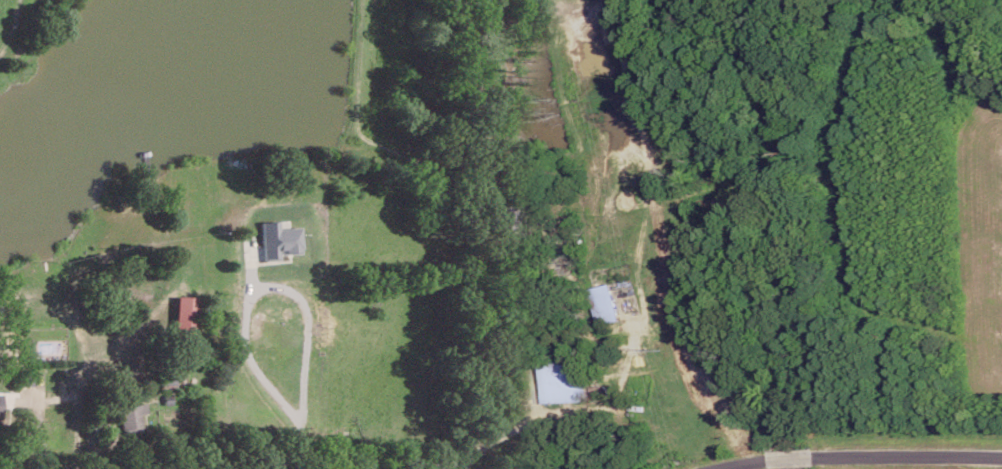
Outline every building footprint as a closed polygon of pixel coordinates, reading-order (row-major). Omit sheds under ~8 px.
[(277,227),(277,220),(260,221),(263,260),(279,259),(279,254),(301,253),(299,226),(277,227)] [(616,321),(610,284),(589,287),(595,325),(616,321)] [(196,297),(175,296),(174,328),(195,329),(196,297)] [(20,385),(33,385),(34,362),(21,361),(20,385)] [(539,402),(584,401),(583,361),(538,363),(539,402)] [(175,387),(175,377),(163,377),(162,386),(175,387)] [(146,413),(145,404),(117,405),(118,431),(141,430),(140,413),(146,413)]
